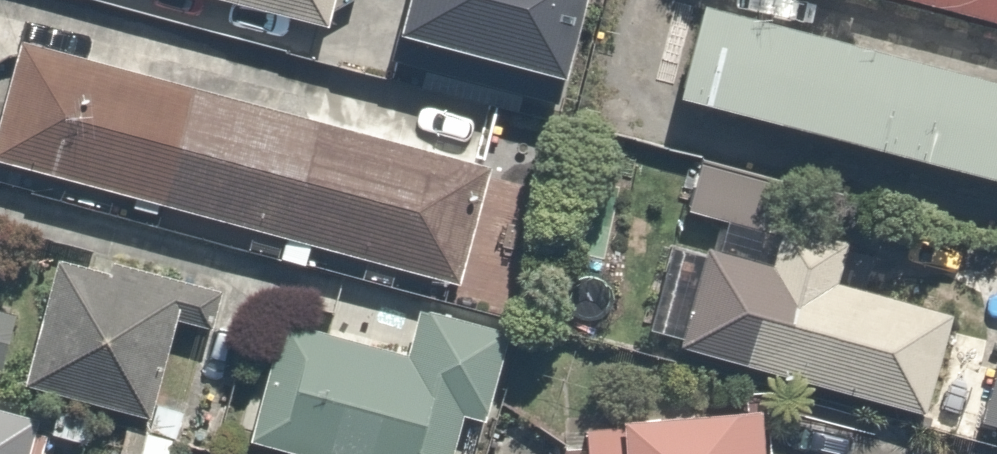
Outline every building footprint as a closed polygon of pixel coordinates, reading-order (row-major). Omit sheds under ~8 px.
[(310,24),(317,0),(223,0),(310,24)] [(562,0),(379,0),(367,49),(538,92),(562,0)] [(731,0),(677,0),(657,79),(996,168),(996,70),(731,0)] [(996,14),(996,0),(943,0),(996,14)] [(274,231),(269,249),(301,258),(306,240),(441,277),(472,162),(7,35),(0,60),(0,157),(274,231)] [(841,229),(771,210),(780,175),(690,151),(676,204),(754,225),(746,255),(700,242),(676,336),(920,399),(946,299),(831,269),(841,229)] [(45,254),(13,380),(120,408),(110,446),(140,453),(161,453),(176,399),(142,390),(161,317),(201,327),(213,284),(49,241),(45,254)] [(0,289),(0,350),(14,292),(0,289)] [(270,317),(266,316),(238,438),(308,453),(438,453),(449,407),(483,415),(505,320),(405,297),(394,346),(270,317)] [(991,333),(970,419),(996,426),(996,335),(991,333)] [(748,395),(602,407),(603,421),(573,423),(575,452),(549,453),(754,453),(749,395),(748,395)] [(0,405),(0,453),(33,453),(42,415),(0,405)]
